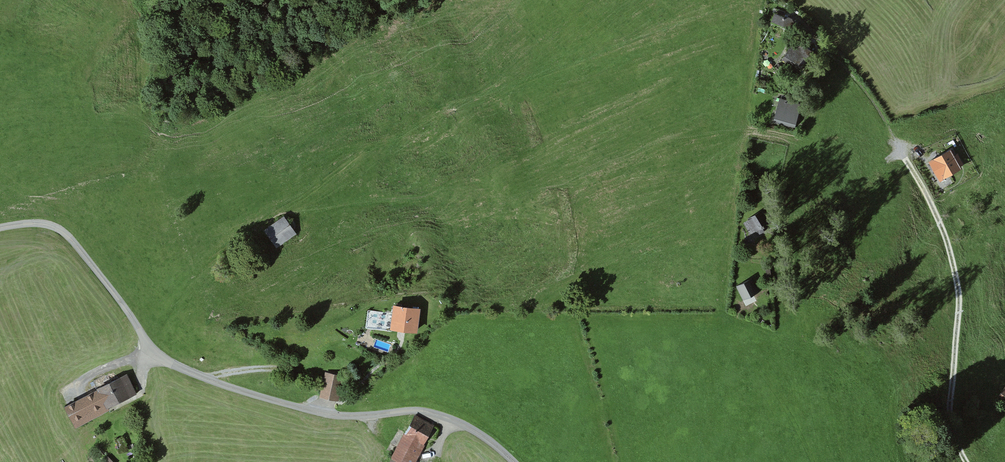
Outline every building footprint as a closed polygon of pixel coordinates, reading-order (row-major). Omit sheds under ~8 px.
[(798,18),(774,8),(768,21),(792,31),(798,18)] [(814,40),(792,31),(781,59),(803,67),(814,40)] [(799,106),(777,100),(771,123),(792,129),(799,106)] [(948,152),(928,161),(938,183),(958,173),(948,152)] [(754,212),(741,223),(753,238),(766,228),(754,212)] [(283,216),(261,232),(275,250),(297,235),(283,216)] [(751,278),(738,286),(747,301),(760,293),(751,278)] [(413,308),(385,307),(382,333),(411,334),(413,308)] [(125,374),(94,389),(104,409),(135,395),(125,374)] [(341,379),(320,374),(315,397),(325,399),(336,402),(341,379)] [(1003,388),(996,403),(1004,407),(1004,389),(1003,388)] [(96,393),(59,407),(68,428),(104,414),(96,393)] [(412,418),(389,461),(418,461),(434,430),(412,418)]
